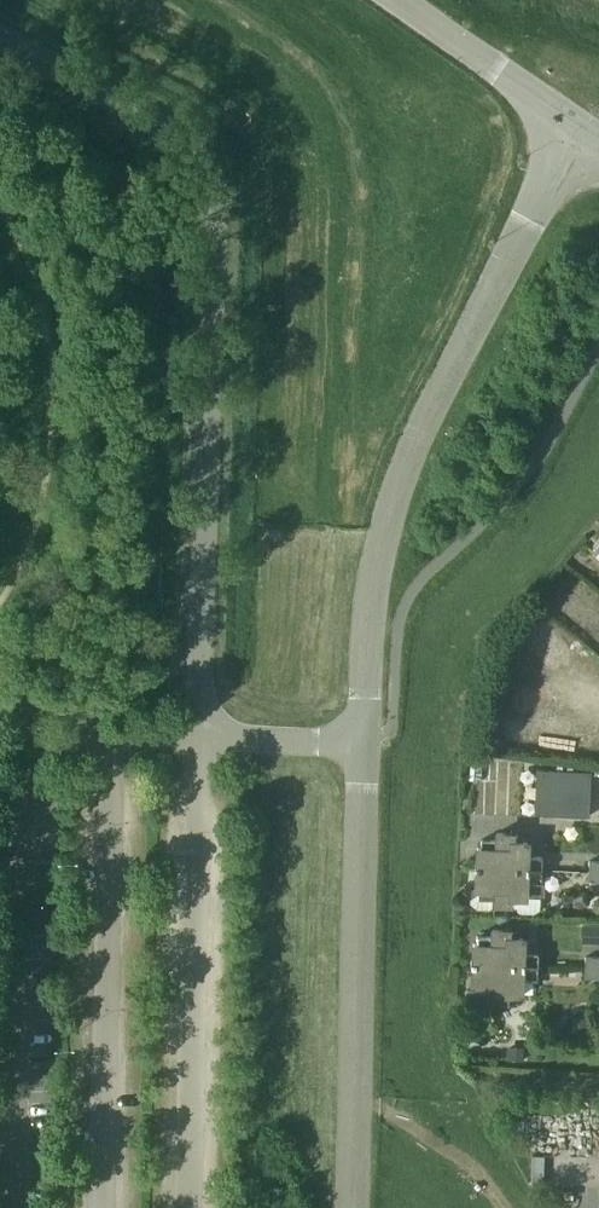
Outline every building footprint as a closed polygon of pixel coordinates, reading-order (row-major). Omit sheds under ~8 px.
[(474,867),(541,869),(541,856),(529,855),(529,839),(519,839),(519,834),(515,834),(515,831),(493,831),(493,840),(480,840),(480,844),(474,844),(474,867)] [(598,871),(598,861),(587,861),(587,871),(598,871)] [(540,883),(541,869),(474,867),(473,889),(478,889),(478,895),(491,896),(491,905),(512,906),(512,898),(527,898),(528,882),(540,883)] [(587,871),(587,881),(598,882),(598,871),(587,871)] [(583,926),(582,941),(598,941),(598,927),(583,926)] [(470,963),(538,966),(538,938),(525,938),(525,935),(511,935),(511,927),(489,927),(489,936),(476,935),(476,941),(471,941),(470,963)] [(598,968),(598,958),(584,957),(584,967),(598,968)] [(538,966),(470,963),(470,985),(488,986),(487,991),(464,990),(464,1005),(507,1007),(507,995),(523,995),(524,978),(537,979),(538,966)] [(584,967),(584,978),(598,978),(598,968),(584,967)]
